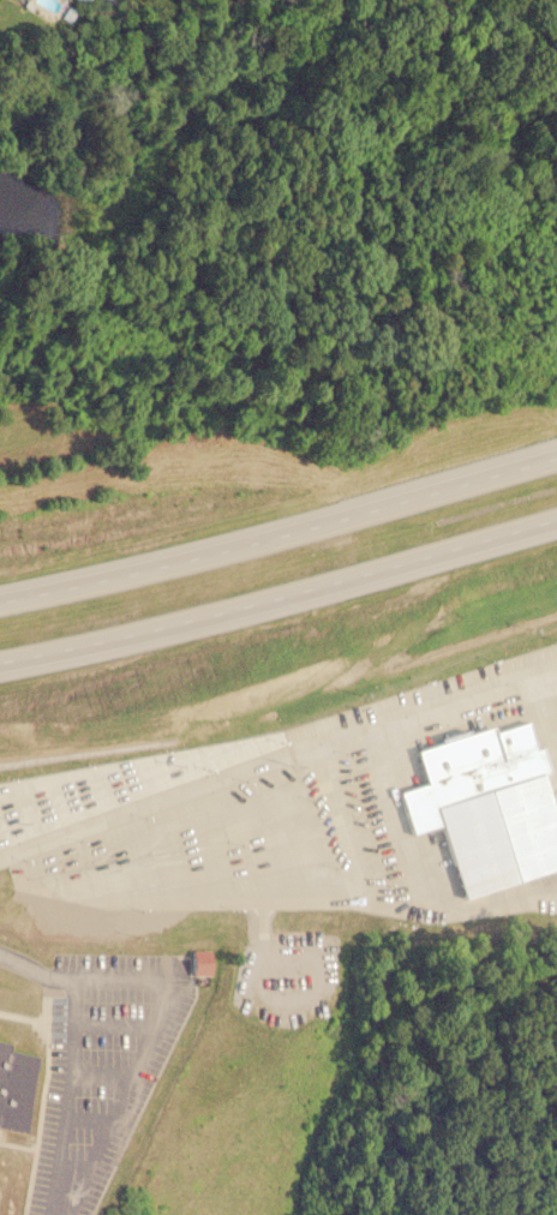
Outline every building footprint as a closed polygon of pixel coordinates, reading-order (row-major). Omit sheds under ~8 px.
[(534,718),(556,802),(556,867),(463,892),(444,821),(413,828),(402,789),(432,780),(424,747),(534,718)] [(42,1055),(13,1051),(14,1043),(0,1040),(0,1128),(29,1132),(42,1055)]
